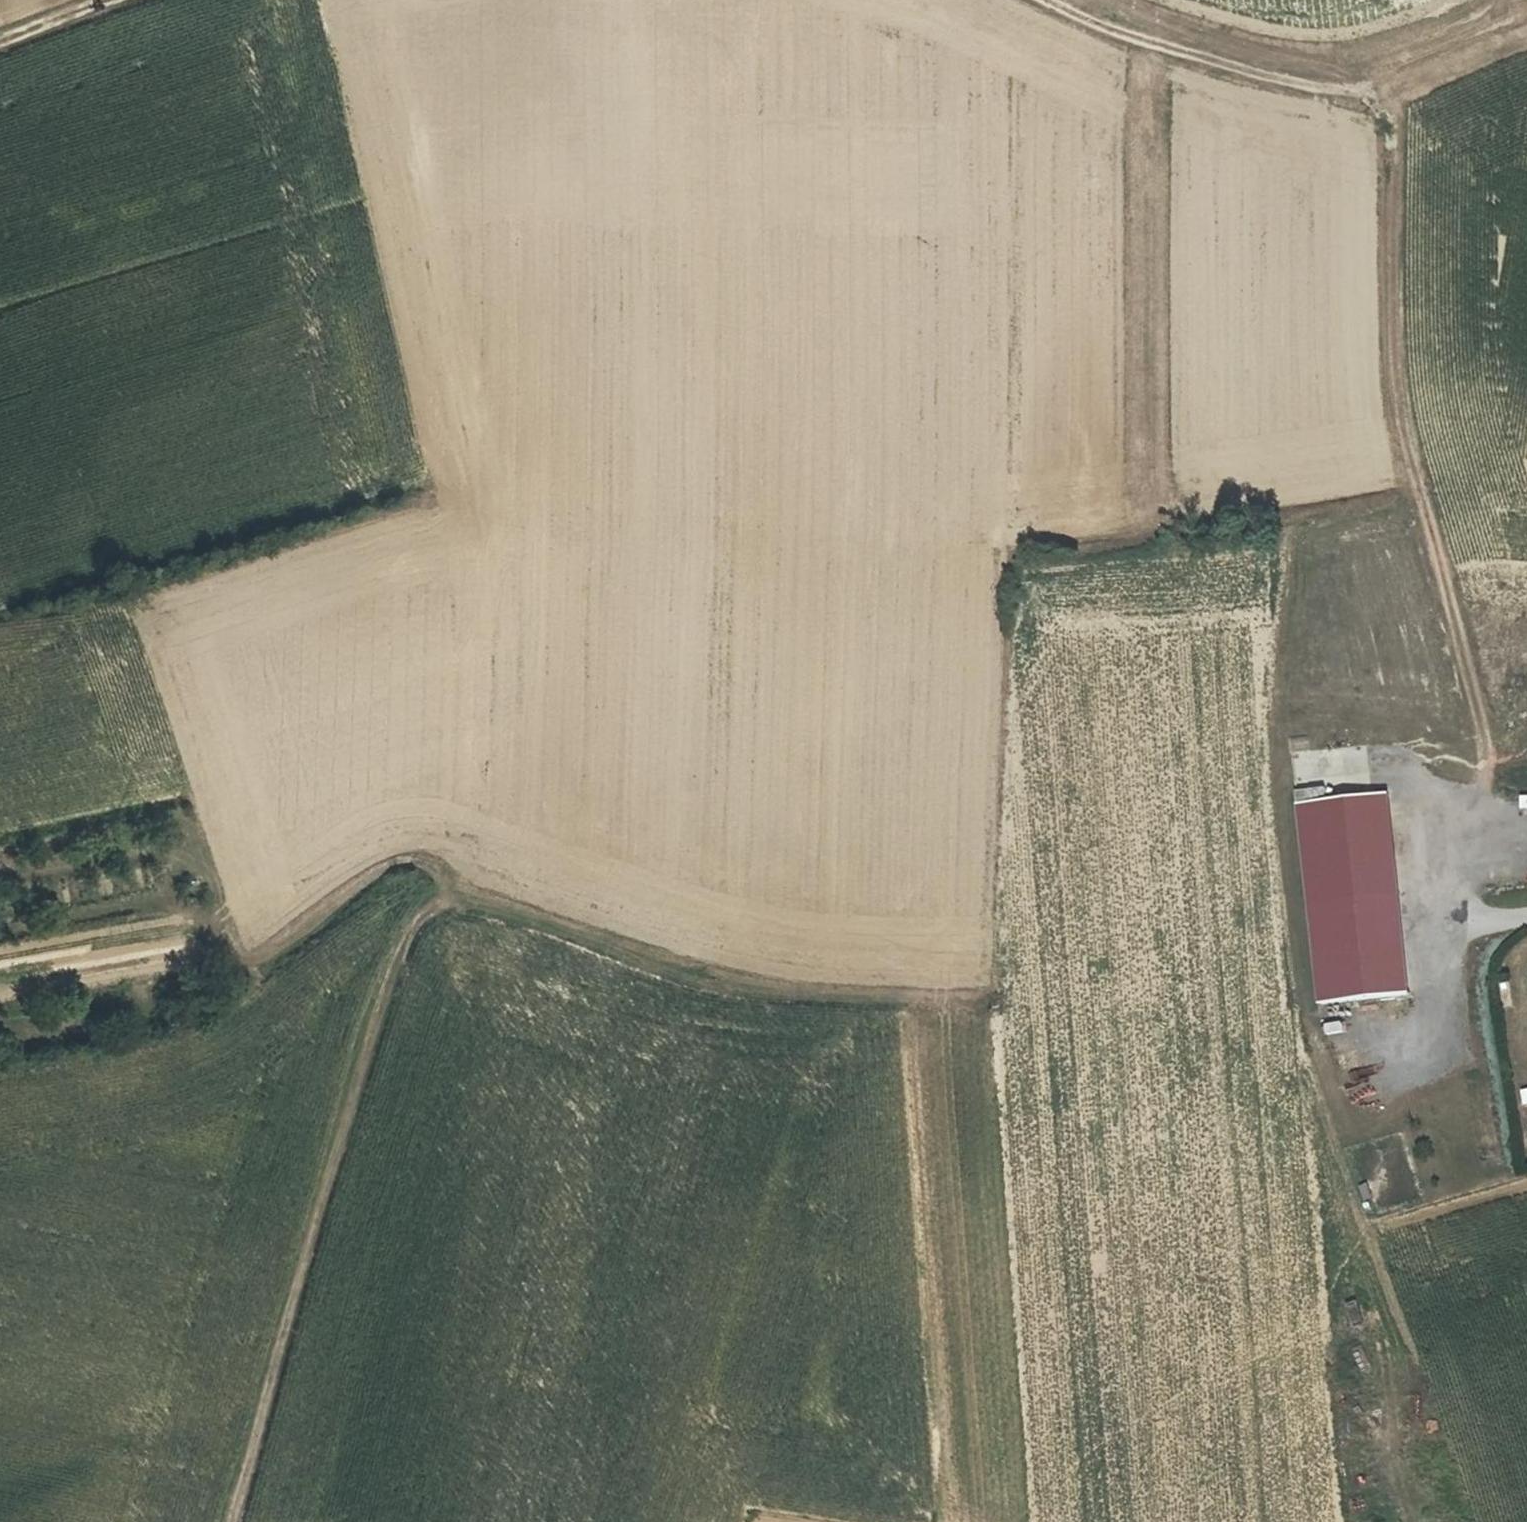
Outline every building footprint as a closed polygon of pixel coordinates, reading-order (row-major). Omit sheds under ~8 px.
[(1317,1008),(1412,1000),(1396,797),(1329,802),(1328,790),(1299,793),(1317,1008)]
